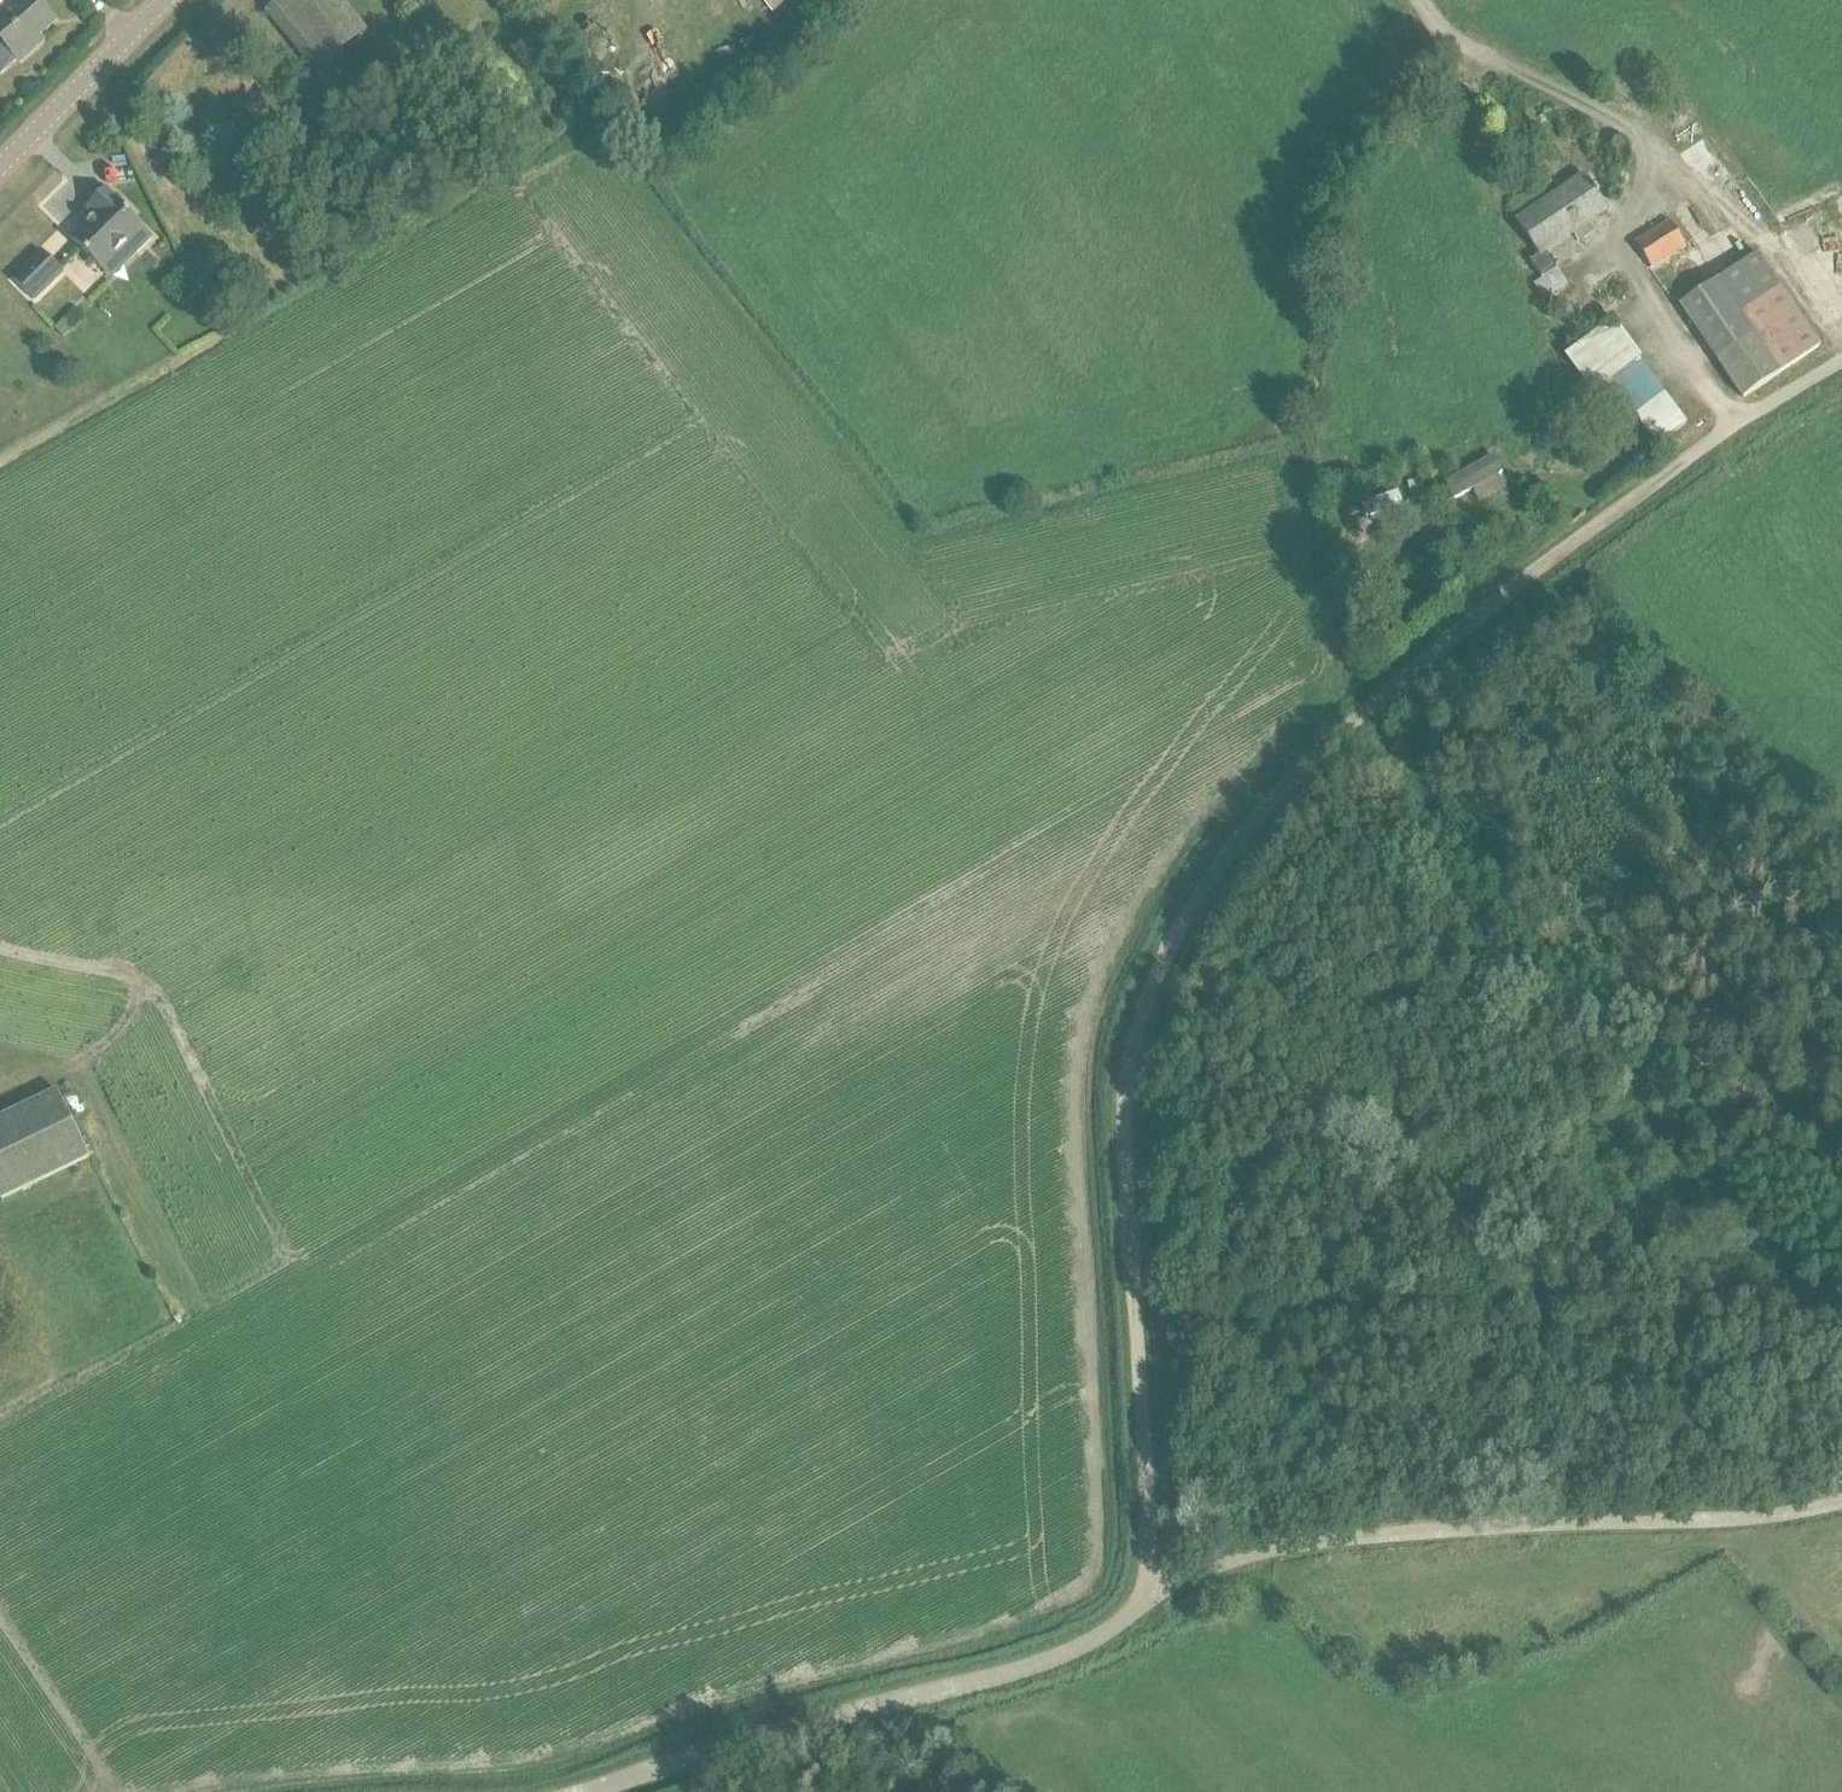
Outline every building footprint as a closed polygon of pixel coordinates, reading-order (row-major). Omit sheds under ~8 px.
[(15,60),(17,63),(35,47),(31,43),(54,23),(34,0),(19,0),(0,16),(0,73),(15,60)] [(314,70),(364,30),(340,0),(285,0),(269,13),(314,70)] [(1545,251),(1607,210),(1583,175),(1516,220),(1539,255),(1531,260),(1541,276),(1556,266),(1545,251)] [(90,205),(98,213),(72,240),(89,258),(89,263),(93,267),(99,267),(101,270),(128,243),(137,253),(153,237),(106,190),(90,205)] [(1637,243),(1653,268),(1688,246),(1672,221),(1637,243)] [(14,280),(34,301),(63,272),(43,252),(14,280)] [(1759,254),(1719,280),(1682,305),(1744,397),(1820,346),(1759,254)] [(1534,286),(1544,298),(1565,282),(1555,270),(1534,286)] [(59,322),(67,335),(89,322),(81,309),(59,322)] [(1618,426),(1634,414),(1658,445),(1686,424),(1639,362),(1642,361),(1612,321),(1565,356),(1618,426)] [(1492,457),(1442,485),(1452,501),(1501,473),(1492,457)] [(1462,498),(1471,513),(1517,486),(1508,471),(1462,498)] [(1360,504),(1365,520),(1374,517),(1378,530),(1407,521),(1398,493),(1360,504)] [(1339,504),(1349,532),(1362,527),(1353,500),(1339,504)] [(1450,508),(1437,515),(1444,529),(1457,522),(1450,508)] [(2,1199),(90,1157),(58,1090),(0,1118),(0,1196),(2,1199)]
